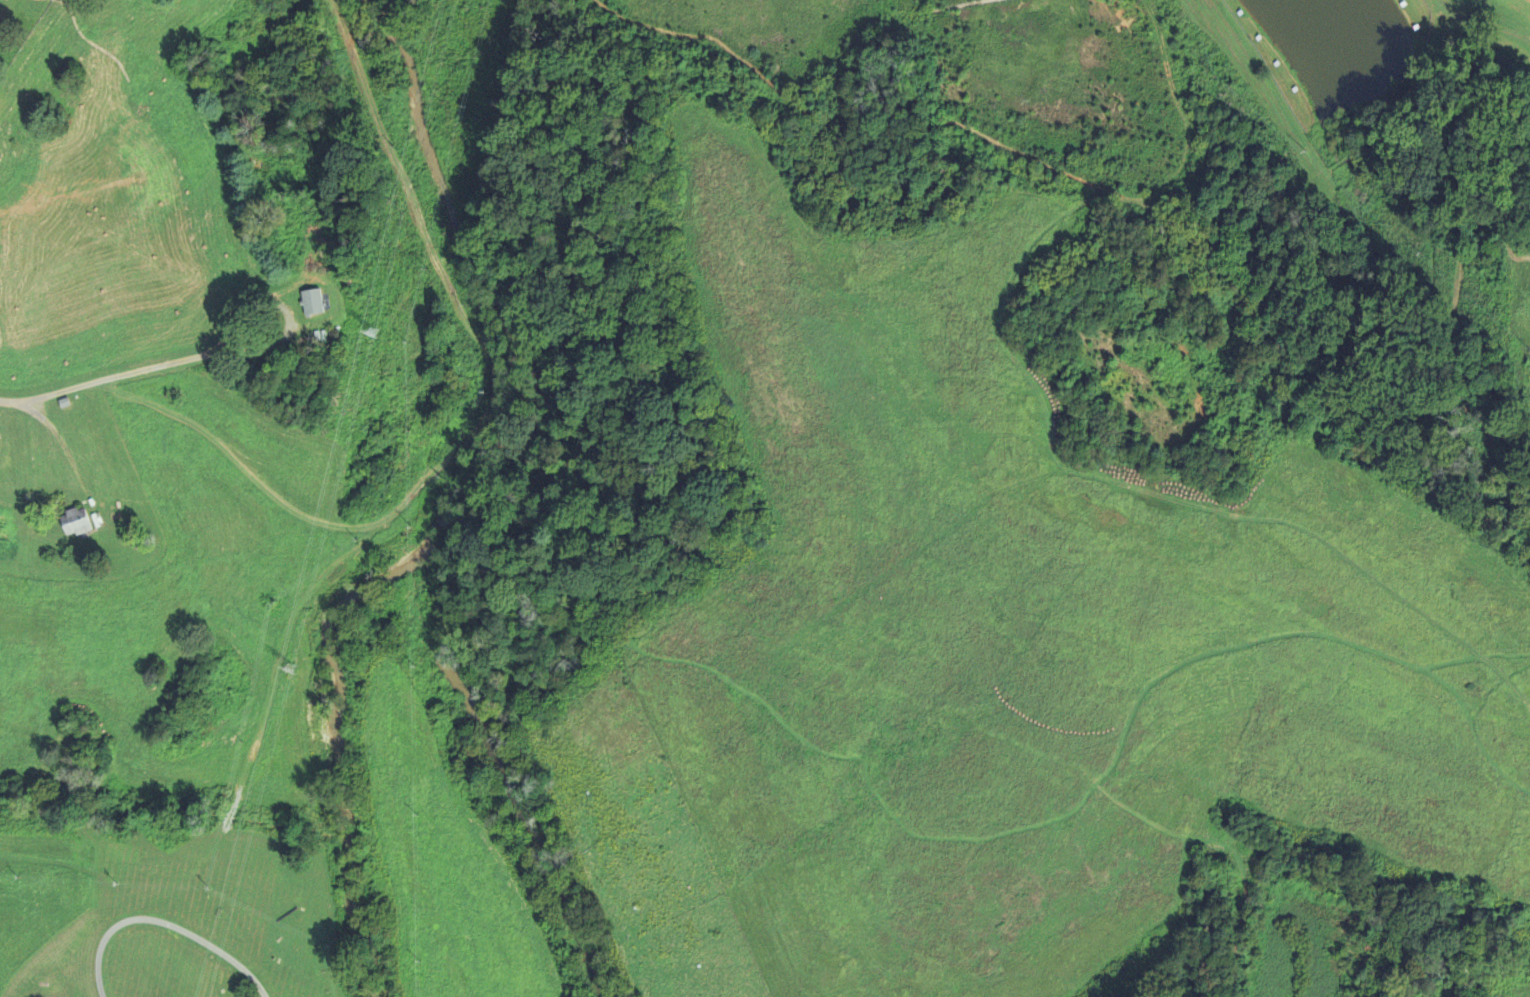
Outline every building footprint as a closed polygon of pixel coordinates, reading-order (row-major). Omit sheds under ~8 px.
[(315,313),(312,288),(293,290),(295,315),(315,313)] [(307,315),(306,304),(303,304),(302,301),(305,300),(303,291),(323,288),(327,312),(313,314),(314,316),(309,316),(309,314),(307,315)] [(331,329),(333,336),(342,334),(341,328),(331,329)] [(61,399),(69,397),(72,404),(63,407),(61,399)] [(62,517),(69,514),(68,511),(79,506),(80,510),(86,507),(95,529),(79,535),(78,531),(69,535),(62,517)] [(93,515),(98,527),(104,525),(99,512),(93,515)] [(123,539),(128,531),(143,542),(138,549),(123,539)]
